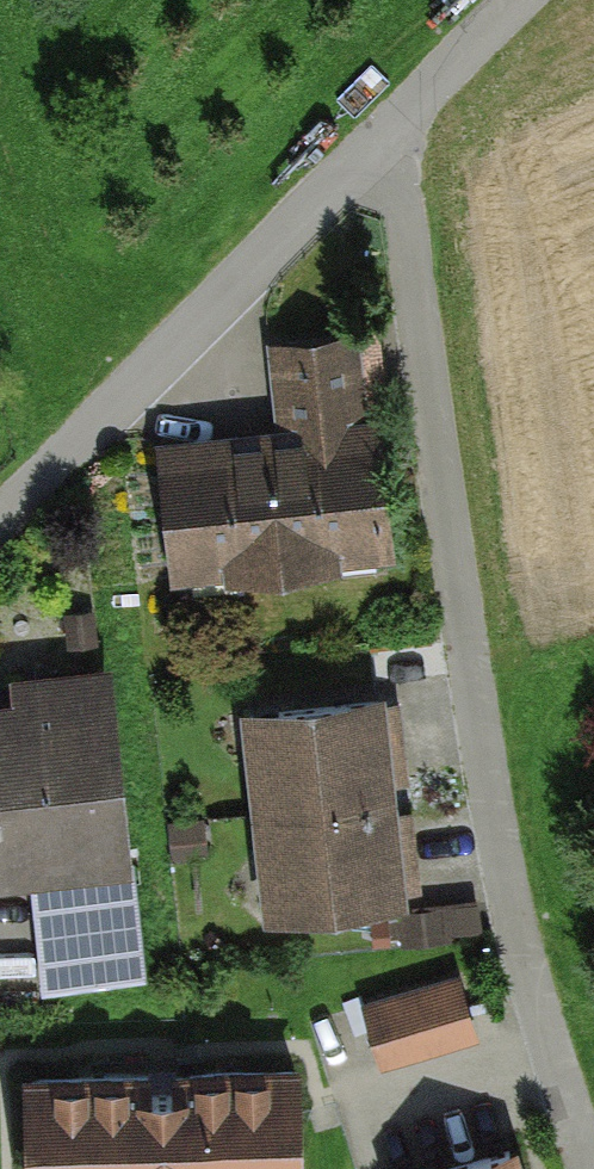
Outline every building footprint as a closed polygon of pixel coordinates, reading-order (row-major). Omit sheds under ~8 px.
[(300,452),(175,464),(186,581),(417,559),(406,436),(382,438),(373,344),(291,352),(300,452)] [(0,717),(0,842),(6,886),(162,863),(133,666),(36,681),(40,711),(0,717)] [(400,703),(257,721),(283,921),(426,903),(400,703)] [(474,985),(370,1014),(386,1072),(490,1042),(474,985)] [(27,1081),(29,1168),(306,1168),(303,1073),(27,1081)] [(449,1168),(512,1168),(506,1151),(449,1168)]
